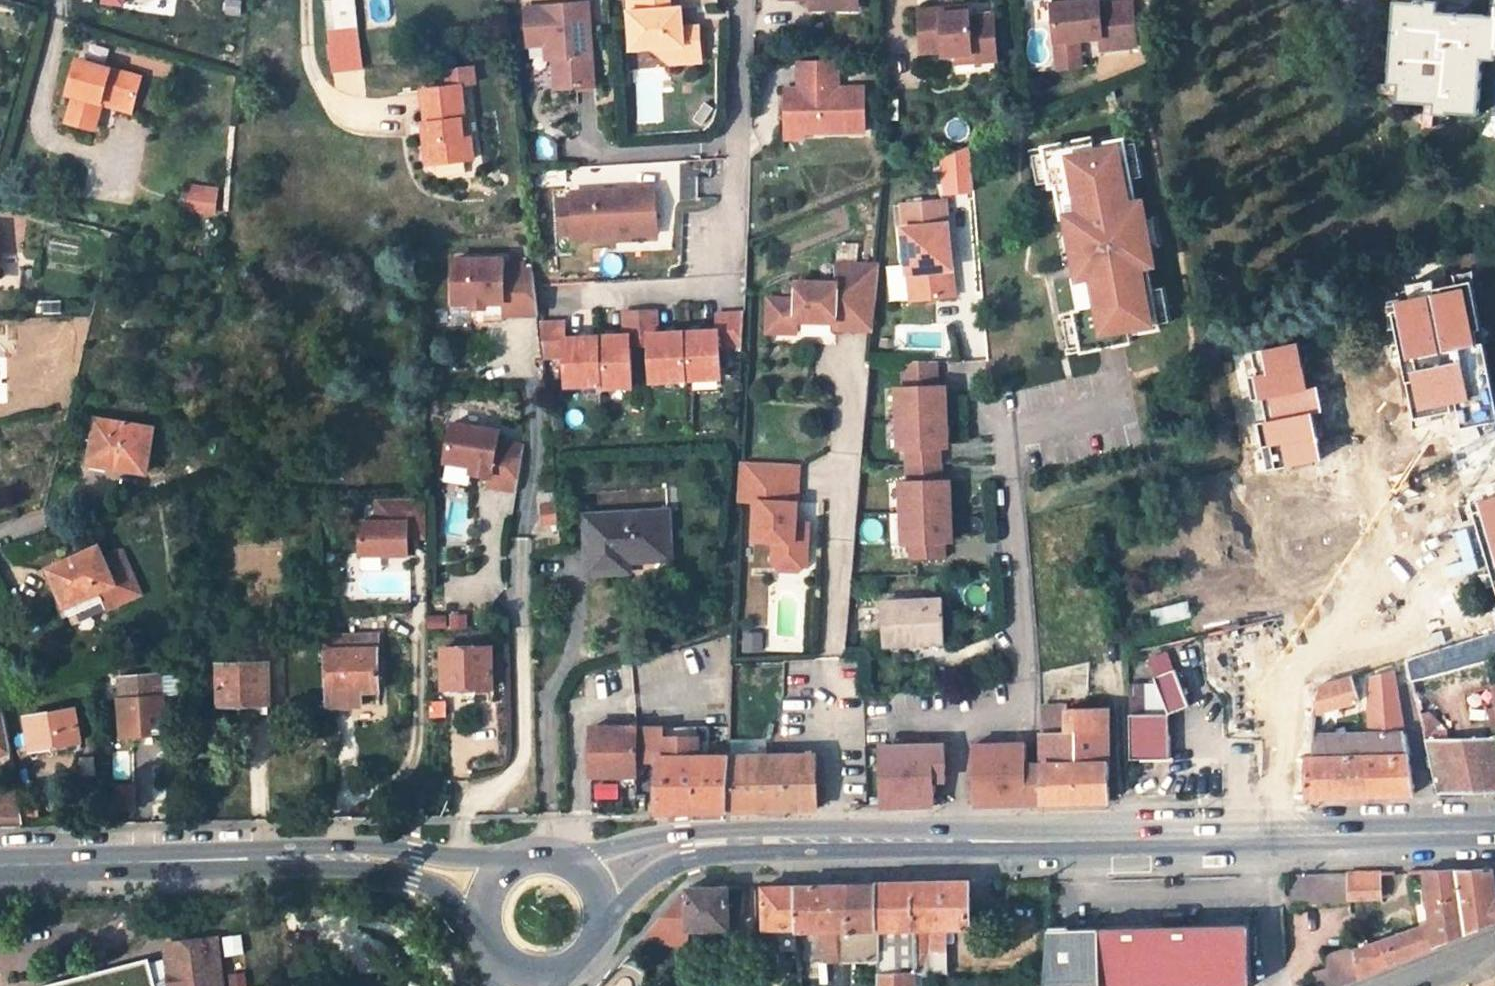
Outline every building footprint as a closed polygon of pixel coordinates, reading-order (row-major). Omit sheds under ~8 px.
[(325,3),(328,29),(347,28),(357,27),(354,0),(353,0),(325,3)] [(631,51),(649,50),(668,66),(700,63),(698,29),(682,30),(682,28),(679,28),(676,26),(676,16),(678,13),(680,13),(680,11),(669,12),(668,0),(627,0),(631,51)] [(820,10),(838,11),(838,0),(820,0),(820,10)] [(838,11),(860,10),(860,0),(838,0),(838,11)] [(1425,0),(1424,4),(1424,10),(1438,11),(1439,0),(1425,0)] [(1395,1),(1390,67),(1401,68),(1399,84),(1398,100),(1435,103),(1450,104),(1450,111),(1478,113),(1482,59),(1483,45),(1494,46),(1494,16),(1438,11),(1424,10),(1424,4),(1395,1)] [(1086,2),(1051,5),(1056,51),(1079,48),(1078,42),(1101,39),(1102,51),(1136,48),(1132,3),(1098,6),(1087,7),(1086,2)] [(594,91),(588,7),(542,11),(542,12),(524,12),(526,50),(543,49),(556,49),(556,58),(551,58),(552,65),(555,94),(594,91)] [(959,54),(974,53),(975,63),(1000,61),(996,15),(971,17),(971,11),(942,13),(942,9),(920,11),(924,54),(946,52),(946,56),(959,54)] [(347,28),(328,29),(330,42),(348,40),(347,28)] [(348,40),(330,42),(333,73),(362,69),(358,39),(348,40)] [(1482,59),(1494,60),(1494,46),(1483,45),(1482,59)] [(1079,48),(1056,51),(1058,71),(1081,69),(1079,48)] [(556,49),(543,49),(544,65),(552,65),(551,58),(556,58),(556,49)] [(960,64),(975,63),(974,53),(959,54),(960,64)] [(142,78),(78,60),(68,95),(74,96),(66,123),(95,131),(103,105),(105,95),(135,103),(142,78)] [(838,62),(798,62),(799,80),(804,80),(804,90),(784,90),(785,126),(803,126),(804,133),(866,132),(865,89),(838,89),(838,62)] [(1401,68),(1390,67),(1389,83),(1399,84),(1401,68)] [(464,119),(460,85),(457,85),(424,88),(422,89),(426,123),(428,123),(430,140),(424,141),(427,166),(473,160),(470,136),(464,137),(461,119),(464,119)] [(103,105),(133,113),(135,103),(105,95),(103,105)] [(1449,115),(1450,111),(1450,104),(1435,103),(1433,114),(1449,115)] [(461,119),(464,137),(470,136),(468,119),(464,119),(461,119)] [(422,124),(424,141),(430,140),(428,123),(426,123),(422,124)] [(785,126),(785,139),(804,139),(804,133),(803,126),(785,126)] [(1110,142),(1055,154),(1065,210),(1050,213),(1064,283),(1076,281),(1087,334),(1141,326),(1131,272),(1145,268),(1133,198),(1121,199),(1110,142)] [(214,213),(217,186),(189,183),(185,210),(214,213)] [(656,191),(572,196),(572,201),(574,236),(575,241),(659,236),(656,191)] [(909,224),(904,225),(912,300),(955,295),(948,220),(946,200),(907,205),(909,224)] [(572,201),(559,202),(561,237),(574,236),(572,201)] [(313,255),(315,267),(334,265),(332,253),(313,255)] [(504,260),(453,262),(454,305),(473,304),(473,309),(486,309),(486,304),(504,303),(504,315),(538,314),(535,288),(533,270),(504,271),(504,260)] [(769,293),(766,327),(795,330),(796,318),(836,321),(836,315),(873,318),(877,265),(841,262),(839,281),(799,278),(798,296),(769,293)] [(889,300),(904,299),(902,264),(886,265),(889,300)] [(539,325),(543,358),(567,356),(569,387),(604,385),(604,388),(635,386),(633,346),(651,345),(653,381),(723,377),(721,346),(744,344),(745,311),(718,313),(719,329),(659,333),(658,310),(625,312),(626,335),(566,339),(565,323),(539,325)] [(836,321),(835,328),(872,331),(873,318),(836,315),(836,321)] [(1431,362),(1423,412),(1461,417),(1463,405),(1494,411),(1494,373),(1431,362)] [(941,386),(886,385),(887,449),(897,449),(902,470),(939,467),(941,386)] [(153,427),(97,418),(91,461),(108,464),(107,466),(146,472),(153,427)] [(500,433),(453,425),(446,464),(474,468),(493,471),(492,479),(490,488),(518,492),(525,448),(498,444),(500,433)] [(739,463),(737,500),(757,501),(756,522),(775,523),(773,562),(780,570),(800,571),(808,563),(808,541),(796,541),(796,522),(799,465),(739,463)] [(493,471),(474,468),(472,476),(492,479),(493,471)] [(942,480),(892,481),(892,543),(901,543),(902,558),(943,558),(942,480)] [(555,495),(544,496),(546,524),(558,522),(555,495)] [(362,522),(362,555),(410,555),(410,532),(427,532),(427,499),(377,500),(378,522),(362,522)] [(670,510),(587,515),(591,573),(632,570),(631,558),(673,554),(670,510)] [(796,522),(796,541),(808,541),(809,522),(796,522)] [(47,566),(64,605),(70,603),(76,619),(140,594),(122,553),(104,560),(98,546),(47,566)] [(944,598),(884,601),(885,645),(947,642),(944,598)] [(378,634),(328,635),(329,691),(363,690),(381,690),(378,634)] [(771,651),(802,651),(802,636),(771,635),(771,651)] [(493,646),(444,647),(445,687),(459,687),(460,694),(464,697),(473,697),(478,694),(479,687),(493,686),(493,646)] [(269,662),(219,664),(220,702),(240,702),(270,700),(269,662)] [(1329,663),(1312,667),(1312,689),(1331,683),(1329,663)] [(1176,669),(1156,676),(1158,682),(1169,712),(1191,706),(1176,669)] [(1403,725),(1393,670),(1369,677),(1366,710),(1367,732),(1370,796),(1412,795),(1403,725)] [(1330,709),(1357,702),(1349,677),(1331,683),(1312,689),(1313,713),(1330,709)] [(137,714),(150,714),(162,713),(161,697),(158,697),(158,678),(123,679),(124,699),(121,699),(123,736),(138,735),(137,714)] [(1132,682),(1132,712),(1169,712),(1158,682),(1132,682)] [(363,690),(329,691),(330,706),(363,704),(363,690)] [(271,712),(270,700),(240,702),(241,714),(271,712)] [(1110,801),(1109,707),(1067,708),(1067,705),(1043,707),(1043,732),(1044,803),(1110,801)] [(11,750),(3,708),(0,710),(0,754),(11,750)] [(74,708),(26,716),(32,749),(80,740),(74,708)] [(1330,733),(1330,709),(1313,713),(1314,734),(1330,733)] [(1130,759),(1170,758),(1169,712),(1132,712),(1128,712),(1130,759)] [(1313,713),(1283,715),(1285,756),(1257,756),(1258,798),(1311,797),(1308,744),(1314,742),(1314,734),(1313,713)] [(137,714),(138,735),(151,734),(150,714),(137,714)] [(592,728),(592,774),(624,775),(622,727),(592,728)] [(661,760),(658,813),(729,812),(731,756),(728,756),(706,755),(706,740),(698,739),(698,736),(670,736),(663,736),(663,728),(638,727),(622,727),(624,775),(637,775),(638,759),(661,760)] [(1370,796),(1367,732),(1330,733),(1314,734),(1314,742),(1308,744),(1311,797),(1370,796)] [(1462,794),(1452,737),(1422,737),(1434,794),(1462,794)] [(1474,737),(1452,737),(1462,794),(1484,793),(1474,737)] [(1474,737),(1484,793),(1494,793),(1494,737),(1474,737)] [(731,756),(768,755),(768,754),(769,739),(728,739),(728,756),(731,756)] [(936,743),(872,743),(873,807),(925,807),(925,787),(935,788),(936,743)] [(1017,745),(964,745),(964,808),(1015,806),(1017,745)] [(820,809),(818,754),(768,755),(731,756),(729,812),(820,809)] [(24,826),(21,810),(20,802),(6,802),(6,810),(0,810),(0,826),(24,826)] [(1494,871),(1457,872),(1467,935),(1494,924),(1494,874),(1494,871)] [(1425,873),(1432,923),(1357,950),(1360,976),(1467,935),(1457,872),(1425,873)] [(1351,898),(1382,897),(1381,874),(1351,875),(1351,898)] [(1287,876),(1289,906),(1351,906),(1351,898),(1351,875),(1287,876)] [(878,961),(878,974),(915,972),(928,972),(943,972),(947,972),(946,928),(972,927),(972,883),(877,885),(878,961)] [(799,927),(800,961),(827,960),(826,931),(848,930),(848,960),(878,961),(877,885),(797,886),(799,927)] [(765,887),(766,928),(799,927),(797,886),(765,887)] [(688,930),(731,929),(730,887),(686,888),(642,939),(643,948),(689,946),(688,930)] [(1049,928),(1045,985),(1253,985),(1253,926),(1049,928)] [(171,943),(173,970),(173,978),(177,978),(178,985),(227,985),(223,939),(171,943)] [(1327,969),(1315,973),(1318,985),(1336,985),(1360,976),(1357,950),(1357,948),(1326,953),(1327,969)] [(168,985),(178,985),(177,978),(173,978),(173,970),(167,970),(168,985)] [(879,985),(915,985),(915,972),(878,974),(879,985)]
